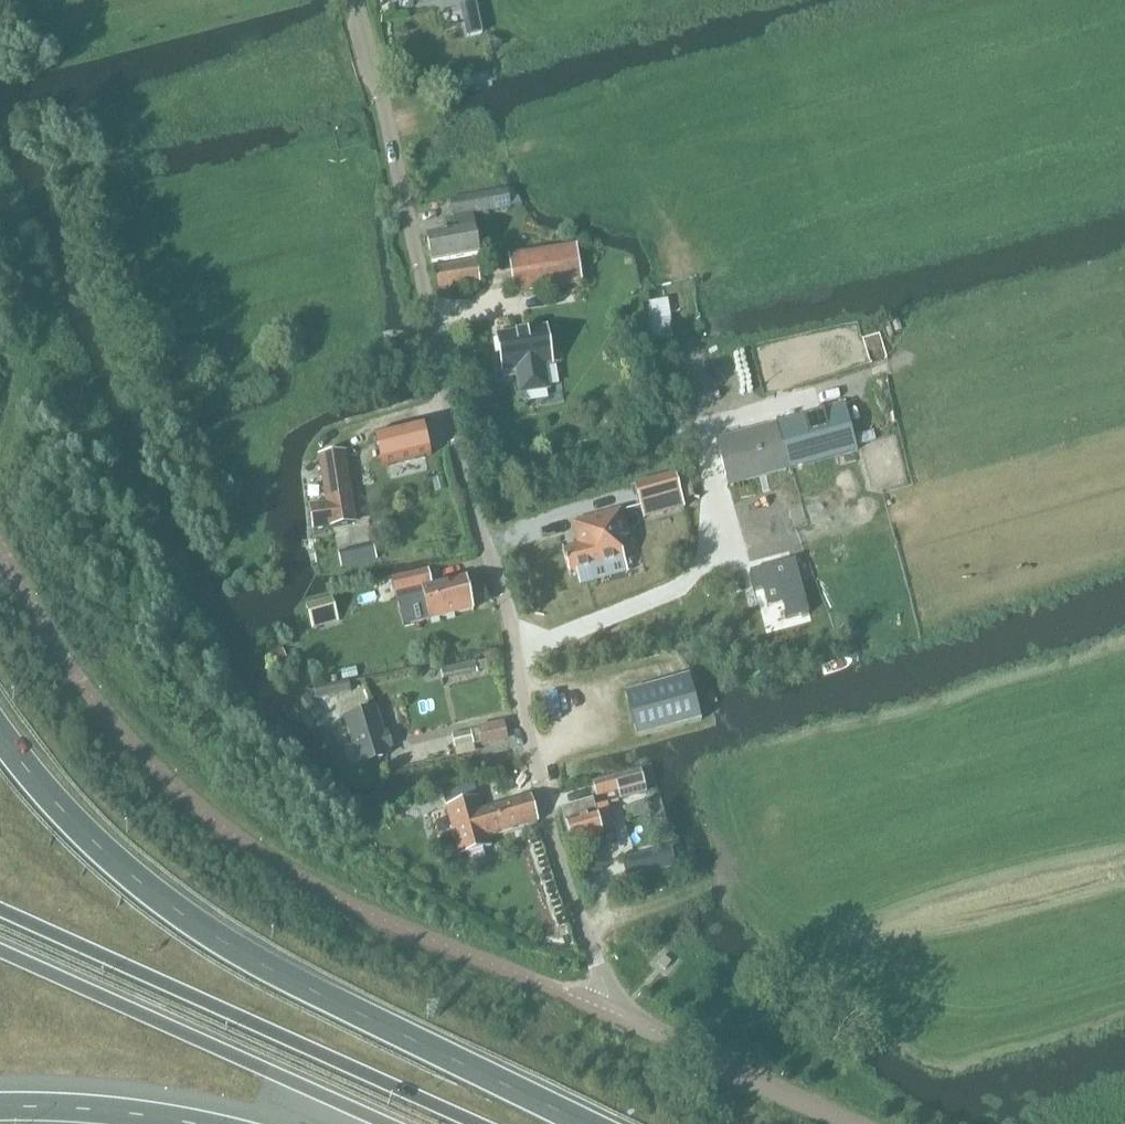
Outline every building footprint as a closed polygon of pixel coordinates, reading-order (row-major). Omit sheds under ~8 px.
[(406,41),(407,42),(409,41),(411,49),(408,50),(409,53),(407,57),(408,63),(412,66),(413,69),(449,61),(444,38),(453,36),(458,39),(482,33),(475,1),(459,5),(460,9),(437,14),(441,33),(406,41)] [(427,238),(432,263),(479,254),(472,214),(510,207),(506,190),(450,200),(453,216),(452,216),(455,233),(427,238)] [(509,256),(515,293),(580,283),(575,246),(509,256)] [(480,283),(477,261),(433,268),(436,290),(480,283)] [(641,307),(646,345),(671,343),(667,304),(641,307)] [(497,335),(503,372),(516,370),(520,393),(549,389),(545,365),(551,364),(546,328),(497,335)] [(721,435),(715,437),(727,482),(817,457),(805,412),(779,419),(776,407),(718,423),(721,435)] [(809,421),(816,448),(844,440),(836,414),(809,421)] [(421,424),(375,435),(382,467),(428,456),(421,424)] [(322,476),(326,475),(331,509),(310,511),(312,525),(356,519),(354,508),(350,509),(341,449),(318,453),(322,476)] [(675,475),(634,486),(640,507),(681,496),(675,475)] [(621,511),(572,524),(578,545),(562,549),(570,577),(577,575),(579,586),(595,582),(592,571),(624,562),(619,540),(628,537),(621,511)] [(388,521),(378,523),(379,530),(389,528),(388,521)] [(340,568),(377,560),(374,544),(337,552),(340,568)] [(793,560),(748,572),(753,591),(761,589),(766,606),(783,602),(788,619),(807,614),(793,560)] [(427,572),(412,575),(392,580),(397,601),(423,596),(428,619),(473,610),(466,578),(430,585),(427,572)] [(306,605),(313,629),(339,621),(332,598),(306,605)] [(286,659),(282,649),(268,654),(273,665),(286,659)] [(440,670),(442,679),(477,671),(475,662),(440,670)] [(701,720),(689,677),(625,694),(636,738),(701,720)] [(351,692),(349,683),(314,690),(316,699),(351,692)] [(321,717),(306,696),(299,701),(315,722),(321,717)] [(281,708),(294,726),(303,720),(290,702),(281,708)] [(348,719),(361,764),(387,756),(385,748),(390,746),(387,735),(382,737),(374,711),(348,719)] [(479,729),(483,744),(507,739),(504,724),(479,729)] [(452,735),(455,747),(473,743),(470,731),(452,735)] [(640,771),(593,784),(596,797),(617,791),(620,799),(646,792),(640,771)] [(478,800),(446,808),(456,846),(466,844),(468,851),(488,861),(494,859),(488,836),(537,822),(530,797),(481,810),(478,800)] [(566,824),(571,843),(602,835),(592,799),(561,808),(566,824)] [(671,847),(622,860),(627,880),(676,867),(671,847)]
